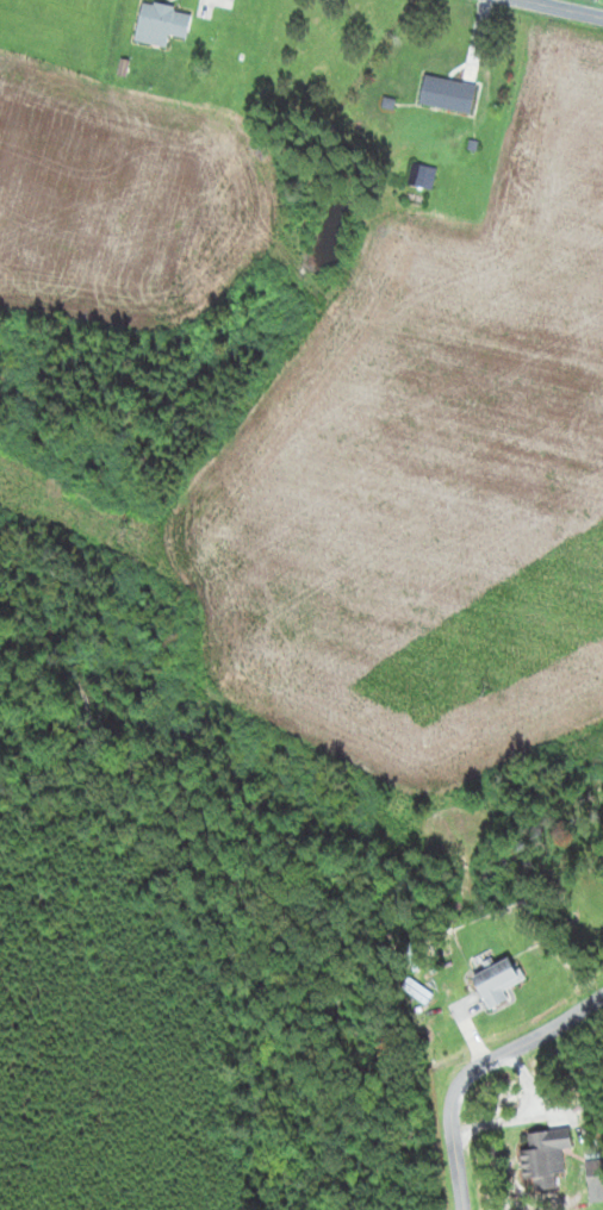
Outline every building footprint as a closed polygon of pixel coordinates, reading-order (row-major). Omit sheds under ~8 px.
[(136,42),(166,47),(168,35),(187,38),(191,10),(142,3),(136,42)] [(471,113),(477,85),(425,75),(420,104),(471,113)] [(437,167),(413,163),(409,185),(432,190),(437,167)] [(524,981),(512,958),(473,978),(490,1011),(509,1001),(504,991),(524,981)] [(528,1134),(530,1149),(522,1150),(526,1182),(536,1181),(537,1192),(565,1190),(561,1149),(573,1148),(571,1130),(528,1134)] [(590,1183),(602,1181),(602,1162),(588,1164),(590,1183)]
